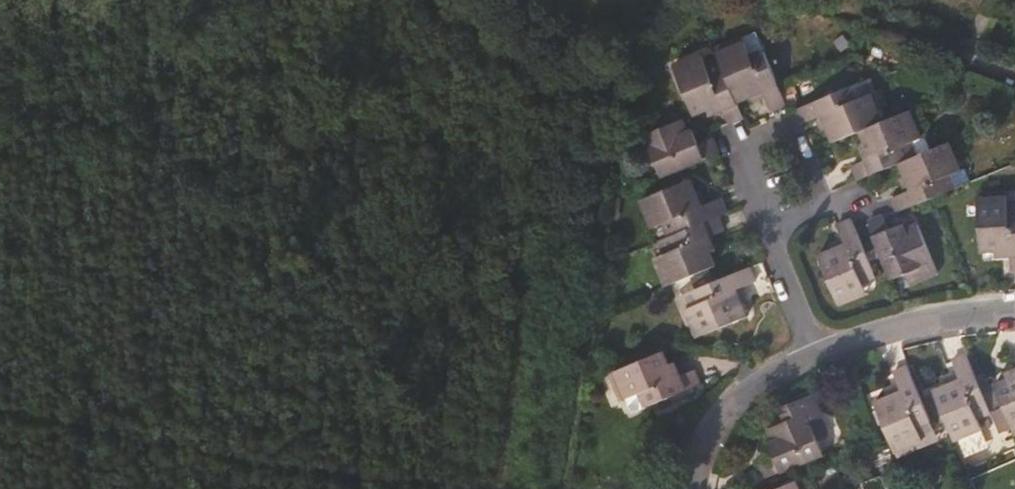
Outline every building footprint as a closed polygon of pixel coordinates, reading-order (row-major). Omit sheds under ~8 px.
[(765,51),(757,31),(715,49),(717,54),(746,43),(751,57),(765,51)] [(779,83),(765,51),(751,57),(746,43),(717,54),(723,68),(738,103),(753,97),(759,94),(757,91),(764,88),(768,98),(774,110),(787,104),(779,83)] [(723,68),(717,54),(715,49),(674,65),(676,71),(704,60),(710,74),(723,68)] [(738,103),(723,68),(710,74),(704,60),(676,71),(696,117),(709,113),(717,109),(716,107),(721,105),(725,113),(730,126),(744,120),(745,120),(738,103)] [(886,121),(868,80),(849,88),(854,102),(869,96),(880,124),(886,121)] [(768,98),(764,88),(757,91),(759,94),(753,97),(756,103),(768,98)] [(880,124),(869,96),(854,102),(849,88),(795,110),(802,126),(814,120),(824,117),(827,123),(824,124),(827,131),(832,144),(862,131),(880,124)] [(712,119),(725,113),(721,105),(716,107),(717,109),(709,113),(712,119)] [(904,129),(914,125),(908,112),(886,121),(880,124),(862,131),(867,144),(870,151),(875,149),(877,155),(866,160),(853,166),(858,181),(902,163),(916,157),(910,142),(904,129)] [(827,131),(824,124),(827,123),(824,117),(814,120),(820,134),(827,131)] [(690,149),(687,143),(692,141),(688,134),(683,121),(663,129),(635,142),(641,155),(651,150),(657,164),(665,177),(718,154),(720,153),(714,139),(699,145),(690,149)] [(920,138),(914,125),(904,129),(910,142),(920,138)] [(699,145),(693,131),(688,134),(692,141),(687,143),(690,149),(699,145)] [(966,184),(959,169),(950,174),(944,161),(953,156),(948,145),(947,143),(916,157),(902,163),(907,175),(910,182),(914,180),(917,187),(907,192),(893,198),(899,212),(936,196),(966,184)] [(877,155),(875,149),(870,151),(867,144),(861,147),(866,160),(877,155)] [(657,164),(651,150),(641,155),(648,169),(657,164)] [(959,169),(953,156),(944,161),(950,174),(959,169)] [(917,187),(914,180),(910,182),(907,175),(901,178),(907,192),(917,187)] [(671,238),(720,217),(729,214),(722,199),(707,207),(698,210),(694,203),(698,202),(696,195),(689,182),(642,201),(648,215),(659,211),(664,224),(671,238)] [(707,207),(701,193),(696,195),(698,202),(694,203),(698,210),(707,207)] [(1008,208),(994,210),(993,198),(978,199),(982,251),(996,250),(1003,249),(1003,244),(1011,244),(1012,256),(1013,270),(1014,269),(1014,208),(1008,208)] [(1008,208),(1007,198),(993,198),(994,210),(1008,208)] [(664,224),(659,211),(648,215),(654,228),(664,224)] [(718,266),(713,254),(706,240),(714,238),(726,233),(720,217),(671,238),(668,239),(674,253),(659,259),(670,286),(718,266)] [(938,272),(917,225),(904,231),(897,234),(899,239),(892,242),(887,231),(881,218),(868,223),(891,279),(905,274),(919,268),(923,279),(938,272)] [(877,277),(854,221),(853,220),(839,226),(845,240),(849,250),(843,252),(842,249),(835,252),(821,258),(841,304),(855,299),(850,289),(863,283),(877,277)] [(899,239),(897,234),(904,231),(901,225),(887,231),(892,242),(899,239)] [(719,250),(714,238),(706,240),(713,254),(719,250)] [(674,253),(668,239),(648,247),(665,288),(670,286),(659,259),(674,253)] [(849,250),(845,240),(832,246),(835,252),(842,249),(843,252),(849,250)] [(1012,256),(1011,244),(1003,244),(1003,249),(996,250),(996,257),(1012,256)] [(923,279),(919,268),(905,274),(910,284),(923,279)] [(748,319),(742,306),(739,298),(735,300),(732,294),(742,289),(756,283),(750,269),(693,293),(699,308),(705,320),(695,324),(701,338),(748,319)] [(868,293),(863,283),(850,289),(855,299),(868,293)] [(748,303),(742,289),(732,294),(735,300),(739,298),(742,306),(748,303)] [(705,320),(699,308),(690,312),(695,324),(705,320)] [(646,407),(700,385),(694,371),(683,376),(672,380),(669,373),(672,371),(670,365),(664,352),(618,370),(628,397),(640,392),(646,407)] [(991,412),(966,356),(953,362),(958,376),(962,386),(956,388),(955,385),(948,387),(935,393),(954,440),(967,434),(963,425),(976,419),(991,412)] [(683,376),(677,362),(670,365),(672,371),(669,373),(672,380),(683,376)] [(931,421),(909,369),(896,374),(900,386),(904,397),(897,400),(896,396),(888,399),(877,404),(893,443),(896,450),(920,439),(916,427),(931,421)] [(646,407),(640,392),(628,397),(618,370),(609,374),(627,415),(646,407)] [(1006,374),(1009,381),(1014,379),(1014,371),(1006,374)] [(962,386),(958,376),(946,382),(948,387),(955,385),(956,388),(962,386)] [(1009,381),(996,386),(1014,434),(1014,379),(1009,381)] [(904,397),(900,386),(885,392),(888,399),(896,396),(897,400),(904,397)] [(817,441),(811,428),(823,423),(811,396),(779,409),(784,423),(769,429),(775,443),(777,449),(781,447),(785,454),(774,459),(760,465),(766,478),(823,456),(817,441)] [(981,428),(976,419),(963,425),(967,434),(981,428)] [(939,441),(931,421),(916,427),(920,439),(896,450),(899,458),(939,441)] [(828,437),(823,423),(811,428),(817,441),(828,437)] [(785,454),(781,447),(777,449),(775,443),(769,445),(774,459),(785,454)]
